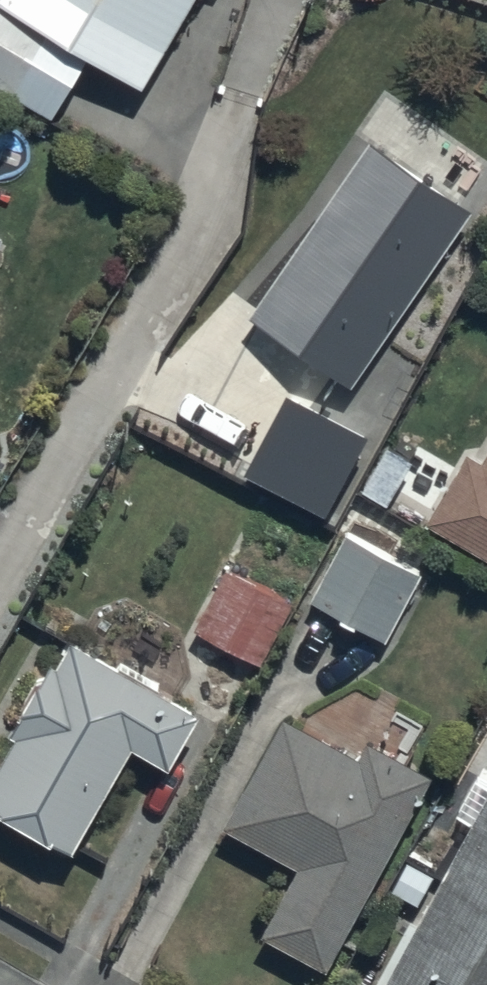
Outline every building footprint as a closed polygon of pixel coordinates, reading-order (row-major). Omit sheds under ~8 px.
[(94,77),(151,111),(217,0),(17,0),(9,13),(0,8),(0,100),(60,135),(94,77)] [(472,217),(367,147),(245,322),(353,394),(472,217)] [(365,440),(289,400),(248,484),(322,522),(365,440)] [(483,466),(465,455),(422,528),(486,566),(486,458),(483,466)] [(420,578),(344,539),(310,606),(384,645),(420,578)] [(290,608),(225,574),(195,633),(260,666),(290,608)] [(68,647),(0,761),(0,820),(70,861),(131,757),(166,778),(198,723),(68,647)] [(357,761),(281,724),(223,832),(295,871),(258,941),(324,976),(429,781),(365,747),(357,761)] [(387,984),(486,984),(486,802),(387,984)]
